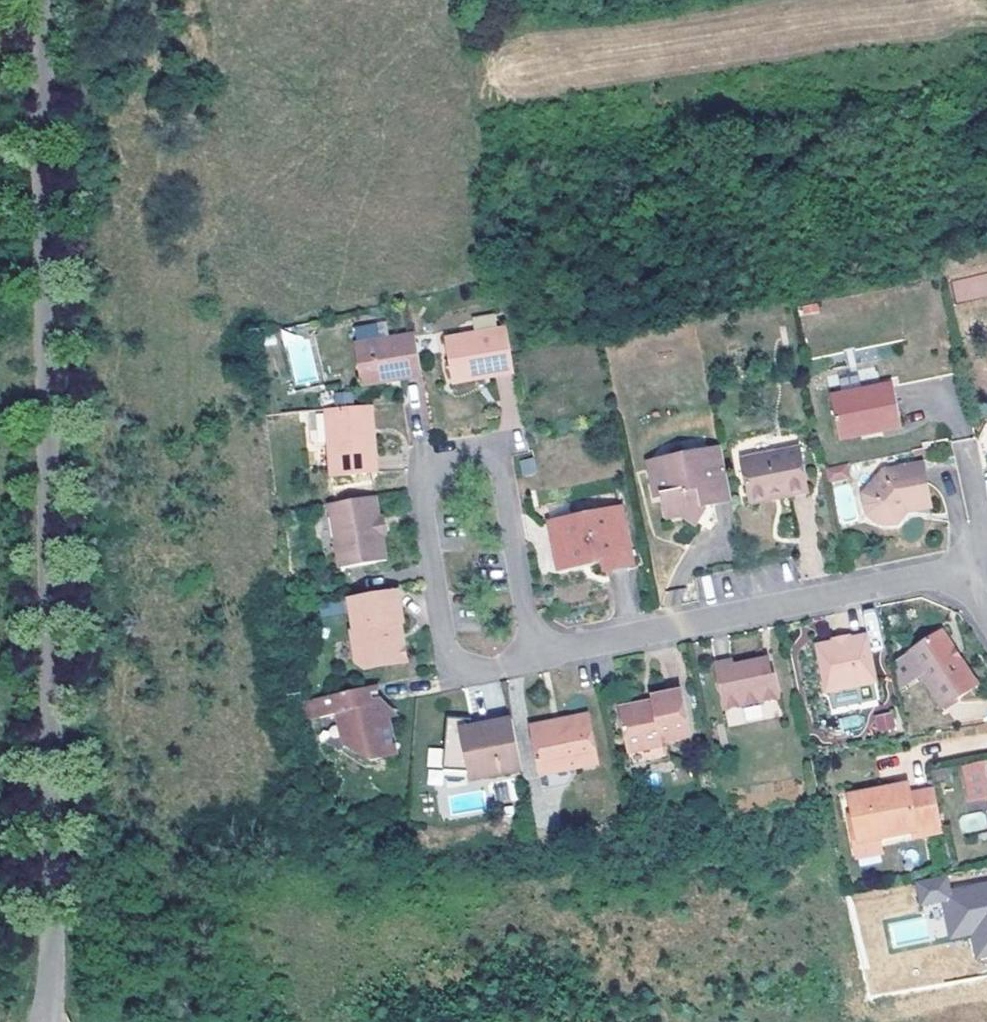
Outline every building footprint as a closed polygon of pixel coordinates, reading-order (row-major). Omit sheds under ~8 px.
[(444,376),(474,371),(475,377),(509,371),(502,327),(437,338),(444,376)] [(390,380),(421,374),(413,330),(353,343),(361,380),(388,375),(390,380)] [(312,359),(293,364),(299,385),(317,381),(312,359)] [(475,377),(474,371),(444,376),(445,383),(475,377)] [(390,380),(388,375),(361,380),(362,386),(390,380)] [(902,427),(893,381),(832,394),(840,432),(867,427),(868,433),(902,427)] [(321,398),(322,409),(338,408),(337,397),(321,398)] [(369,441),(366,405),(338,408),(322,409),(310,410),(313,446),(330,444),(332,477),(378,472),(375,440),(369,441)] [(375,440),(373,405),(366,405),(369,441),(375,440)] [(841,438),(868,433),(867,427),(840,432),(841,438)] [(707,507),(736,501),(725,447),(665,458),(668,473),(654,476),(658,496),(666,495),(671,517),(685,515),(699,524),(708,512),(707,507)] [(752,499),(788,492),(790,498),(813,494),(803,447),(744,461),(752,499)] [(651,460),(654,476),(668,473),(665,458),(651,460)] [(825,469),(829,484),(851,478),(846,462),(825,469)] [(902,513),(912,507),(915,512),(932,509),(924,464),(885,472),(866,496),(869,517),(880,524),(889,526),(900,525),(906,517),(902,513)] [(790,498),(788,492),(752,499),(754,506),(790,498)] [(381,519),(377,497),(335,504),(338,519),(334,523),(337,534),(342,537),(344,550),(340,555),(343,569),(389,562),(384,536),(381,519)] [(915,512),(912,507),(902,513),(906,517),(909,513),(915,512)] [(635,565),(624,510),(554,526),(563,570),(586,565),(584,558),(604,554),(606,561),(608,570),(635,565)] [(387,518),(381,519),(384,536),(390,535),(387,518)] [(586,565),(606,561),(604,554),(584,558),(586,565)] [(405,622),(400,590),(351,598),(357,630),(353,631),(359,662),(367,670),(409,663),(405,642),(400,639),(397,623),(402,622),(405,622)] [(402,622),(397,623),(400,639),(405,642),(402,622)] [(945,710),(980,687),(944,633),(910,656),(945,710)] [(835,645),(836,650),(851,647),(850,643),(849,639),(834,642),(835,645)] [(851,647),(836,650),(835,645),(818,648),(828,695),(831,694),(841,693),(844,685),(854,684),(863,690),(873,687),(876,687),(867,640),(850,643),(851,647)] [(726,713),(782,702),(777,678),(774,679),(770,664),(757,666),(757,663),(736,668),(735,663),(717,666),(726,713)] [(854,684),(844,685),(848,708),(877,704),(873,687),(863,690),(854,684)] [(848,708),(844,685),(841,693),(831,694),(834,711),(848,708)] [(382,700),(379,689),(321,702),(325,721),(344,718),(350,747),(374,764),(400,758),(392,722),(387,723),(382,700)] [(692,740),(683,694),(653,700),(655,706),(648,708),(647,705),(623,711),(631,756),(664,749),(664,745),(692,740)] [(401,720),(382,700),(387,723),(392,722),(401,720)] [(325,721),(321,702),(307,705),(311,723),(325,721)] [(872,716),(879,735),(899,728),(892,709),(872,716)] [(592,717),(555,724),(556,730),(593,723),(592,717)] [(489,781),(523,773),(513,721),(500,724),(473,729),(473,722),(449,720),(445,772),(471,774),(487,775),(489,781)] [(556,730),(555,724),(532,728),(541,778),(577,771),(601,767),(593,723),(556,730)] [(429,748),(427,766),(441,767),(442,749),(429,748)] [(668,748),(664,749),(631,756),(634,770),(671,763),(668,748)] [(961,770),(968,801),(986,797),(986,764),(961,770)] [(577,775),(577,771),(541,778),(545,793),(570,788),(577,775)] [(473,784),(489,781),(487,775),(471,774),(473,784)] [(910,790),(883,795),(885,803),(912,799),(910,790)] [(924,840),(945,836),(937,794),(912,799),(885,803),(883,795),(852,801),(856,819),(851,820),(858,853),(882,849),(881,843),(923,834),(924,840)] [(884,859),(882,849),(858,853),(860,864),(884,859)] [(974,958),(986,956),(986,879),(949,885),(948,875),(914,879),(918,906),(942,903),(947,939),(971,936),(974,958)]
